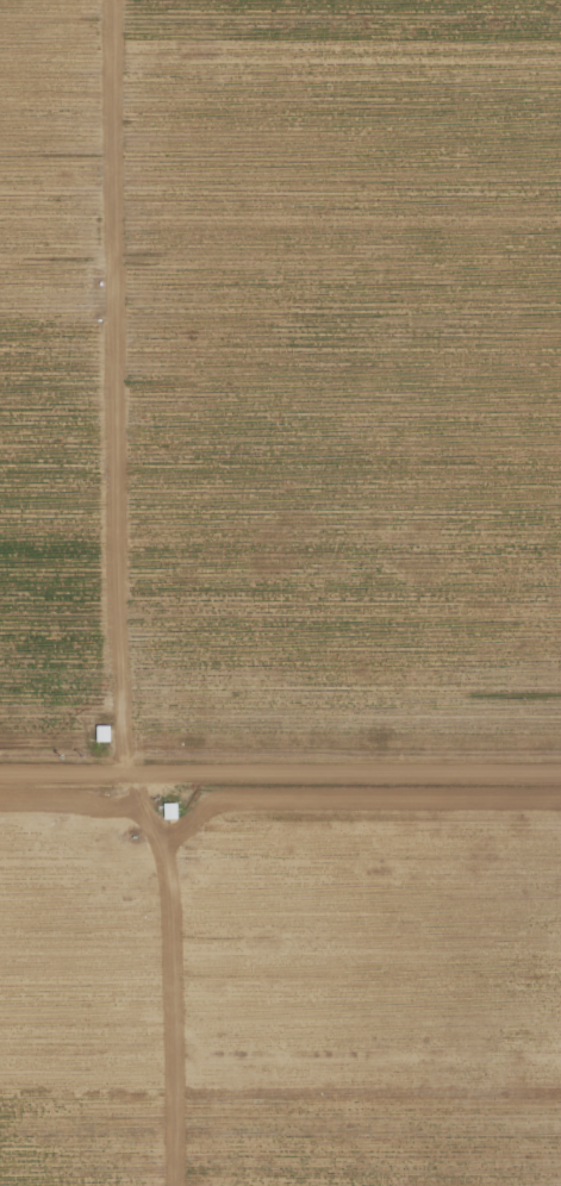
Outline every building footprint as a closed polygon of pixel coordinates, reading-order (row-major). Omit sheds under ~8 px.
[(93,741),(105,741),(105,726),(93,726),(93,741)] [(160,819),(172,819),(172,804),(160,804),(160,819)]
